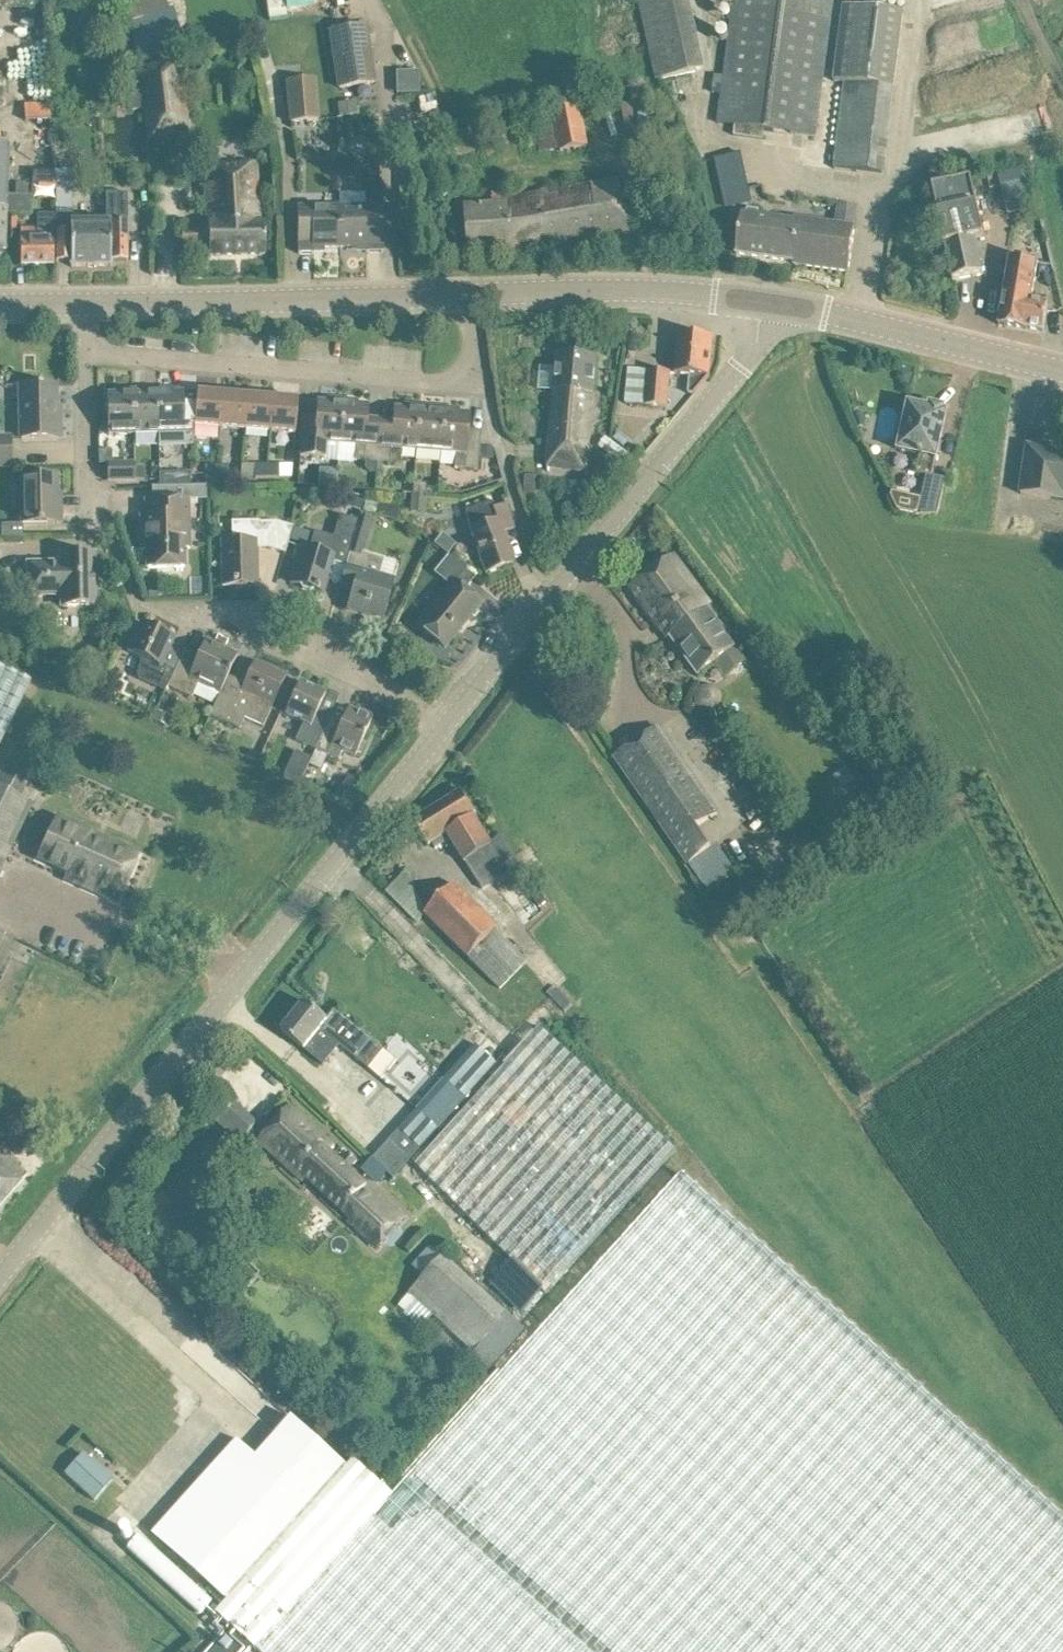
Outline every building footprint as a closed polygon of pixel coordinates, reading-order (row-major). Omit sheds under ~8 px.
[(123,4),(127,22),(129,22),(136,63),(183,55),(178,16),(168,17),(164,0),(137,0),(123,4)] [(691,0),(638,0),(656,81),(706,69),(691,0)] [(717,124),(736,126),(734,136),(764,140),(765,131),(817,137),(835,0),(733,0),(724,76),(715,75),(712,93),(721,94),(717,124)] [(895,89),(905,12),(843,4),(834,81),(845,82),(895,89)] [(340,88),(375,82),(366,26),(331,32),(340,88)] [(148,140),(189,135),(180,62),(139,67),(148,140)] [(291,123),(318,121),(315,79),(288,81),(291,123)] [(893,111),(895,89),(845,82),(834,169),(886,175),(894,111),(893,111)] [(50,102),(25,105),(26,120),(34,120),(51,119),(50,102)] [(590,146),(582,107),(552,113),(553,114),(534,118),(541,154),(560,150),(561,152),(590,146)] [(23,214),(31,214),(31,196),(28,196),(28,185),(16,184),(16,196),(8,196),(9,146),(0,145),(0,250),(5,251),(7,214),(23,214)] [(734,156),(719,160),(735,207),(750,202),(747,194),(755,192),(748,169),(745,170),(740,154),(734,156)] [(264,254),(264,232),(264,223),(259,223),(257,165),(207,166),(209,255),(264,254)] [(354,165),(338,165),(338,177),(354,177),(354,165)] [(128,261),(127,239),(127,194),(106,195),(107,222),(73,222),(73,190),(72,171),(61,171),(61,170),(53,171),(55,190),(56,262),(71,261),(71,267),(73,267),(73,266),(87,266),(87,267),(96,267),(96,266),(109,266),(109,267),(111,267),(111,261),(128,261)] [(985,239),(981,217),(972,179),(932,188),(953,281),(984,274),(977,240),(985,239)] [(587,240),(632,233),(627,185),(536,195),(536,199),(518,201),(517,190),(492,193),(494,204),(465,207),(470,251),(515,249),(515,252),(587,240)] [(384,252),(383,230),(383,205),(382,193),(366,193),(367,205),(339,206),(340,247),(366,247),(366,252),(384,252)] [(742,213),(740,232),(737,254),(794,262),(793,265),(849,273),(852,251),(856,224),(852,224),(855,204),(838,202),(835,222),(793,217),(793,220),(758,215),(759,210),(749,209),(748,214),(742,213)] [(340,247),(339,206),(311,206),(311,207),(297,207),(298,254),(314,253),(314,248),(340,247)] [(35,228),(20,228),(21,265),(54,265),(54,243),(54,228),(54,223),(54,214),(35,214),(35,224),(35,228)] [(1043,332),(1047,310),(1048,303),(1032,301),(1038,262),(1009,257),(1003,296),(999,317),(1000,317),(999,325),(1027,329),(1043,332)] [(709,377),(713,339),(695,337),(695,335),(684,334),(684,336),(680,336),(676,374),(691,375),(689,394),(695,394),(709,377)] [(557,355),(556,367),(541,366),(539,389),(554,390),(548,471),(549,472),(550,460),(588,463),(587,474),(588,475),(598,358),(557,355)] [(671,372),(649,371),(629,369),(626,404),(668,407),(671,372)] [(38,384),(38,386),(20,386),(21,438),(60,438),(60,417),(56,418),(55,385),(41,385),(41,384),(38,384)] [(158,433),(156,389),(142,389),(142,393),(133,393),(133,390),(132,390),(133,434),(158,433)] [(192,426),(195,395),(183,396),(183,392),(173,392),(173,389),(156,389),(158,433),(158,446),(193,445),(192,431),(192,426)] [(133,434),(132,390),(117,390),(117,394),(107,394),(108,435),(133,434)] [(220,427),(223,394),(197,392),(197,395),(195,395),(192,426),(220,427)] [(245,429),(247,396),(223,394),(220,427),(245,429)] [(270,431),(272,398),(247,396),(245,429),(270,431)] [(298,400),(272,398),(270,431),(295,433),(298,400)] [(339,444),(343,400),(328,399),(327,402),(317,401),(316,418),(303,417),(300,456),(313,457),(326,458),(327,443),(339,444)] [(358,401),(343,400),(339,444),(355,445),(354,459),(367,460),(367,470),(375,471),(375,461),(377,461),(379,428),(367,427),(368,405),(358,405),(358,401)] [(416,450),(419,406),(404,405),(404,408),(393,408),(392,429),(379,428),(377,461),(401,463),(402,449),(416,450)] [(909,405),(905,426),(900,449),(921,453),(917,473),(927,475),(933,476),(947,413),(944,412),(945,409),(931,406),(931,409),(909,405)] [(441,452),(444,408),(419,406),(416,450),(441,452)] [(460,409),(444,408),(441,452),(456,453),(455,468),(478,470),(481,436),(468,435),(470,414),(459,413),(460,409)] [(631,456),(614,443),(606,437),(598,447),(625,466),(631,456)] [(0,438),(0,467),(11,466),(10,438),(0,438)] [(1027,445),(1024,467),(1021,494),(1062,500),(1062,450),(1027,445)] [(135,480),(135,466),(135,463),(107,463),(108,481),(135,480)] [(266,477),(265,464),(253,464),(253,477),(266,477)] [(292,464),(265,464),(266,477),(291,477),(292,464)] [(216,478),(215,465),(203,465),(203,478),(216,478)] [(228,465),(215,465),(216,478),(228,478),(228,465)] [(145,480),(144,467),(144,466),(135,466),(135,480),(145,480)] [(36,475),(20,476),(21,524),(23,524),(62,523),(61,506),(59,506),(58,475),(36,475)] [(946,479),(933,476),(927,475),(920,511),(919,516),(938,514),(941,500),(946,479)] [(154,487),(154,500),(176,500),(176,487),(154,487)] [(147,568),(184,567),(184,533),(189,533),(188,500),(176,500),(154,500),(146,500),(146,516),(141,516),(141,534),(147,534),(147,568)] [(506,504),(493,508),(492,504),(493,503),(492,502),(465,512),(471,530),(486,573),(513,564),(502,533),(514,529),(506,504)] [(350,550),(357,528),(359,521),(339,515),(333,536),(314,531),(309,548),(301,546),(290,583),(324,592),(334,560),(346,563),(350,550)] [(285,553),(292,532),(293,527),(276,522),(259,522),(259,521),(231,521),(232,541),(222,542),(223,585),(238,585),(237,582),(258,582),(257,544),(261,544),(269,546),(268,548),(285,553)] [(382,618),(388,597),(393,580),(379,576),(384,559),(350,550),(346,563),(339,588),(341,588),(343,581),(355,585),(348,608),(382,618)] [(62,564),(29,564),(29,595),(62,594),(62,606),(95,606),(94,555),(61,556),(62,564)] [(450,586),(426,614),(417,625),(445,647),(459,630),(457,629),(466,617),(468,618),(480,604),(464,591),(475,578),(448,555),(434,573),(450,586)] [(700,590),(688,573),(675,556),(631,588),(658,624),(700,590)] [(709,601),(700,590),(658,624),(668,638),(670,637),(699,676),(720,660),(729,673),(746,660),(736,647),(705,604),(709,601)] [(140,624),(131,644),(128,652),(142,658),(137,675),(139,680),(165,692),(167,687),(181,655),(170,650),(174,639),(140,624)] [(394,652),(404,657),(409,647),(399,642),(394,652)] [(183,650),(181,655),(167,687),(192,698),(198,684),(220,694),(228,676),(238,654),(217,645),(215,649),(204,644),(198,657),(183,650)] [(229,677),(228,676),(220,694),(210,716),(239,729),(244,718),(263,727),(286,676),(254,662),(241,690),(226,683),(229,677)] [(31,680),(0,665),(0,745),(31,680)] [(319,709),(326,694),(300,682),(285,715),(303,724),(296,740),(315,749),(328,723),(331,715),(319,709)] [(339,728),(328,723),(315,749),(338,760),(342,751),(355,756),(373,716),(358,709),(356,712),(348,708),(339,728)] [(718,814),(671,745),(659,727),(615,757),(689,864),(712,848),(697,828),(718,814)] [(462,791),(414,822),(426,840),(428,845),(433,842),(437,849),(451,840),(482,889),(509,872),(505,865),(491,843),(475,817),(477,815),(474,810),(462,791)] [(139,855),(119,846),(112,842),(108,840),(57,817),(40,854),(69,867),(64,878),(98,894),(118,903),(139,855)] [(387,891),(418,922),(425,914),(407,872),(387,891)] [(426,913),(425,914),(501,990),(505,994),(511,988),(507,984),(529,961),(497,930),(499,929),(454,885),(426,913)] [(282,1031),(299,1045),(316,1058),(333,1037),(357,1056),(371,1068),(384,1079),(398,1061),(384,1051),(371,1039),(335,1010),(328,1020),(306,1002),(282,1031)] [(469,1107),(451,1127),(416,1165),(546,1294),(676,1150),(540,1027),(469,1107)] [(477,1045),(400,1129),(421,1148),(498,1063),(477,1045)] [(335,1147),(292,1107),(260,1141),(304,1183),(306,1180),(350,1220),(347,1223),(378,1252),(410,1217),(379,1189),(377,1192),(372,1186),(370,1187),(352,1169),(359,1162),(349,1152),(340,1162),(330,1152),(335,1147)] [(10,1161),(5,1156),(0,1152),(0,1205),(26,1176),(10,1161)] [(349,1468),(351,1470),(232,1604),(229,1601),(217,1613),(260,1651),(1062,1651),(1062,1516),(682,1174),(394,1496),(355,1461),(349,1468)] [(445,1257),(443,1259),(431,1248),(413,1266),(424,1277),(410,1293),(423,1305),(410,1318),(421,1329),(434,1315),(475,1353),(510,1316),(445,1257)] [(232,1604),(351,1470),(349,1468),(293,1418),(257,1457),(238,1439),(154,1533),(229,1601),(232,1604)] [(65,1473),(94,1500),(112,1480),(83,1453),(65,1473)] [(252,1648),(233,1630),(214,1651),(249,1651),(252,1648)]
